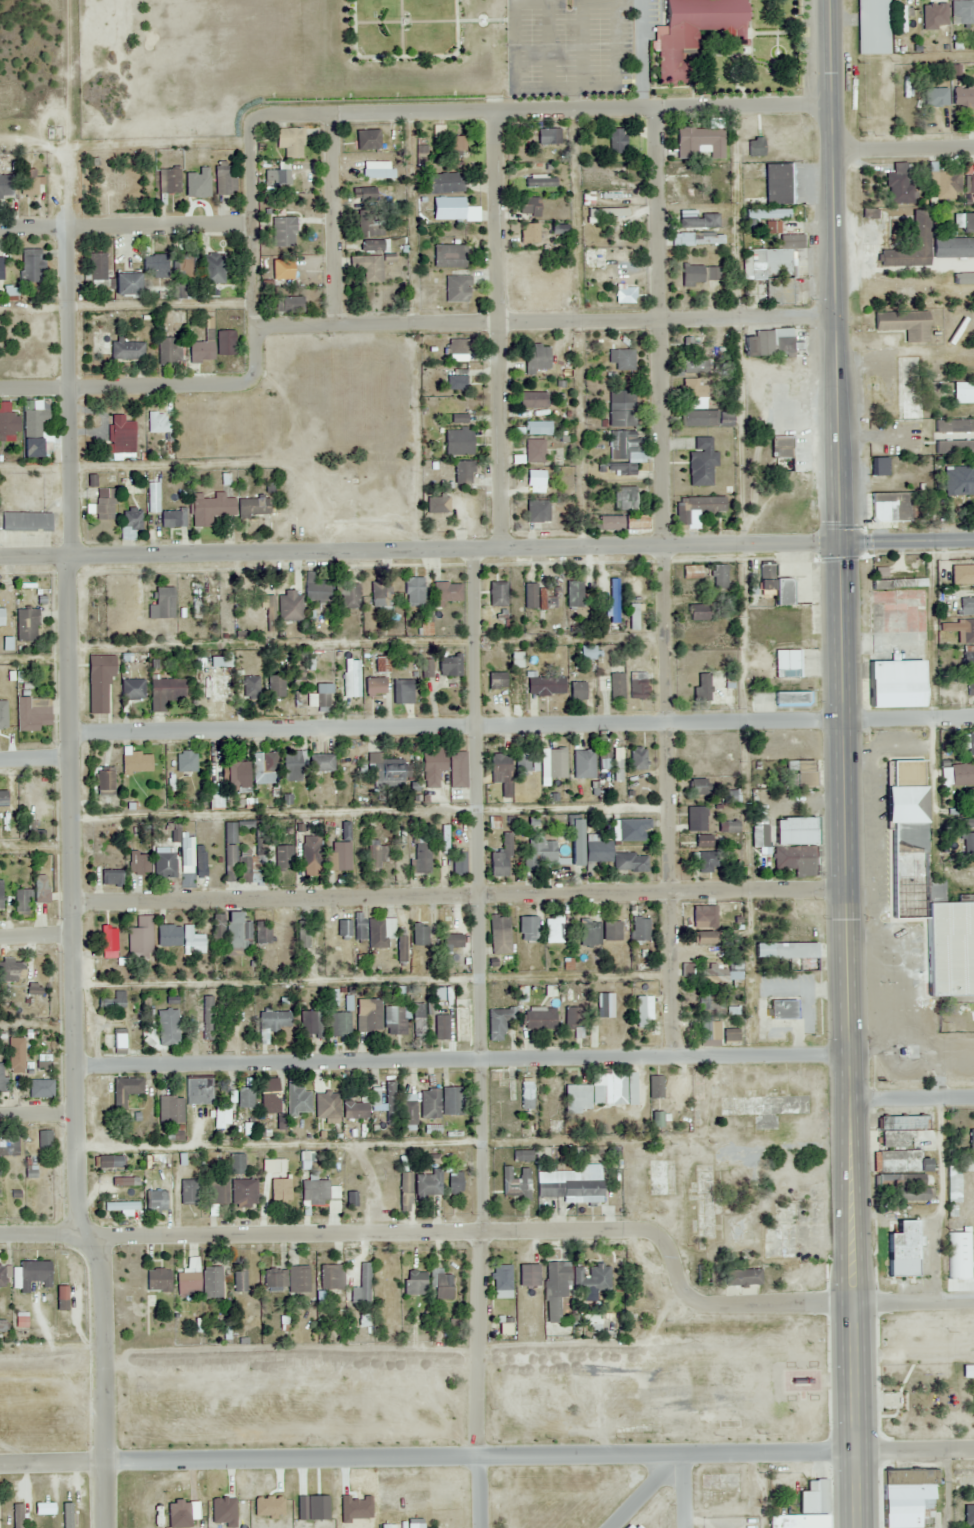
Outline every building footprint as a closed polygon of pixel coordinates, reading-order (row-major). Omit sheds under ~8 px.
[(664,26),(655,27),(657,85),(697,83),(695,39),(708,39),(708,32),(729,31),(729,41),(744,41),(742,0),(663,0),(664,26)] [(887,54),(887,0),(857,0),(857,54),(887,54)] [(950,0),(950,16),(957,16),(957,25),(973,25),(973,0),(950,0)] [(926,36),(938,36),(937,3),(926,3),(926,36)] [(952,86),(952,110),(973,110),(973,86),(952,86)] [(946,88),(924,88),(924,105),(946,105),(946,88)] [(436,124),(426,124),(426,160),(436,160),(436,124)] [(302,128),(275,128),(275,147),(283,147),(283,158),(302,158),(302,128)] [(560,129),(536,129),(536,144),(560,144),(560,129)] [(624,153),(624,129),(609,129),(609,153),(624,153)] [(722,129),(677,129),(677,159),(722,159),(722,129)] [(379,150),(379,130),(355,130),(355,150),(379,150)] [(448,151),(465,151),(465,136),(448,136),(448,151)] [(914,203),(914,186),(906,186),(906,163),(892,163),(892,173),(886,173),(886,203),(914,203)] [(234,164),(215,164),(215,195),(234,195),(234,164)] [(791,204),(791,164),(764,164),(764,204),(791,204)] [(158,193),(180,193),(180,170),(158,170),(158,193)] [(960,198),(960,172),(936,172),(936,198),(960,198)] [(428,193),(462,193),(462,174),(428,174),(428,193)] [(0,175),(0,197),(13,197),(13,175),(0,175)] [(103,176),(103,194),(126,194),(126,176),(103,176)] [(23,177),(23,195),(44,195),(44,177),(23,177)] [(555,178),(524,178),(524,187),(555,187),(555,178)] [(351,203),(378,203),(378,188),(351,188),(351,203)] [(433,220),(462,220),(462,198),(433,198),(433,220)] [(538,215),(538,198),(518,198),(518,215),(538,215)] [(745,233),(751,233),(751,220),(789,219),(788,210),(745,210),(745,233)] [(929,266),(930,210),(913,210),(912,250),(880,250),(879,266),(929,266)] [(382,236),(382,213),(357,213),(357,236),(382,236)] [(953,213),(953,232),(973,232),(973,213),(953,213)] [(272,218),(272,248),(295,248),(295,218),(272,218)] [(778,235),(777,247),(801,248),(801,235),(778,234),(778,222),(764,222),(764,234),(778,235)] [(538,244),(538,224),(520,224),(520,244),(538,244)] [(666,233),(666,246),(723,245),(722,233),(666,233)] [(359,251),(382,251),(382,240),(359,240),(359,251)] [(464,268),(464,245),(432,245),(432,268),(464,268)] [(22,282),(41,282),(41,249),(22,249),(22,282)] [(790,276),(790,249),(742,250),(742,280),(764,280),(764,305),(792,305),(792,276),(790,276)] [(105,282),(105,253),(88,253),(88,282),(105,282)] [(193,253),(177,254),(178,296),(195,296),(193,253)] [(222,253),(202,253),(202,283),(222,283),(222,253)] [(167,255),(149,254),(149,277),(167,277),(167,255)] [(381,282),(381,256),(354,256),(354,270),(363,270),(363,282),(381,282)] [(681,283),(719,283),(719,266),(681,266),(681,283)] [(138,271),(113,271),(113,294),(138,294),(138,271)] [(445,302),(468,302),(468,276),(445,276),(445,302)] [(6,301),(18,299),(17,287),(4,289),(6,301)] [(632,303),(632,290),(615,290),(615,303),(632,303)] [(275,297),(275,313),(303,313),(303,297),(275,297)] [(927,342),(926,311),(872,312),(873,330),(904,330),(904,343),(927,342)] [(233,330),(216,330),(216,355),(233,355),(233,330)] [(742,336),(742,357),(792,356),(791,330),(752,330),(752,336),(742,336)] [(158,364),(179,364),(179,338),(158,338),(158,364)] [(700,343),(692,343),(692,338),(683,338),(683,354),(700,354),(700,343)] [(472,339),(448,339),(448,356),(472,356),(472,339)] [(143,360),(143,342),(110,342),(109,360),(143,360)] [(524,371),(547,371),(547,345),(524,345),(524,371)] [(634,370),(634,350),(609,350),(609,370),(634,370)] [(681,360),(681,374),(709,374),(709,360),(681,360)] [(466,390),(466,371),(447,371),(447,390),(466,390)] [(706,386),(699,386),(699,380),(682,380),(682,409),(706,409),(706,386)] [(953,383),(953,403),(973,403),(973,383),(953,383)] [(609,391),(609,427),(635,427),(635,391),(609,391)] [(546,408),(546,392),(519,392),(519,408),(546,408)] [(44,401),(30,401),(30,408),(25,408),(25,435),(43,435),(43,421),(49,421),(49,409),(44,409),(44,401)] [(145,407),(145,434),(162,434),(162,407),(145,407)] [(732,427),(732,412),(719,412),(719,411),(681,411),(681,427),(732,427)] [(17,412),(0,412),(0,435),(17,435),(17,412)] [(124,415),(107,415),(107,454),(134,454),(134,423),(124,423),(124,415)] [(934,421),(934,454),(973,454),(973,421),(934,421)] [(551,422),(524,422),(524,435),(551,435),(551,422)] [(445,455),(471,455),(471,429),(445,429),(445,455)] [(609,462),(636,462),(636,432),(609,432),(609,462)] [(46,457),(45,437),(25,437),(25,457),(46,457)] [(689,452),(689,486),(711,486),(711,466),(717,466),(717,453),(711,453),(711,438),(694,438),(694,452),(689,452)] [(791,438),(771,438),(771,460),(791,460),(791,438)] [(525,463),(544,463),(544,440),(525,440),(525,463)] [(888,476),(888,458),(871,458),(871,476),(888,476)] [(455,462),(455,484),(472,484),(472,462),(455,462)] [(947,469),(947,495),(973,495),(973,469),(947,469)] [(544,471),(526,471),(526,486),(544,486),(544,471)] [(147,512),(158,512),(158,482),(147,482),(147,512)] [(613,511),(636,511),(636,487),(613,487),(613,511)] [(114,489),(94,489),(94,520),(114,520),(114,489)] [(191,527),(211,527),(211,516),(233,517),(234,498),(225,498),(225,492),(212,492),(212,499),(202,499),(202,493),(191,493),(191,527)] [(916,493),(870,493),(870,522),(916,522),(916,493)] [(448,497),(426,497),(426,513),(448,513),(448,497)] [(725,497),(676,498),(676,526),(697,525),(697,513),(725,513),(725,497)] [(268,498),(237,498),(237,517),(268,517),(268,498)] [(548,523),(548,501),(526,501),(526,523),(548,523)] [(140,529),(140,508),(123,508),(123,529),(140,529)] [(52,512),(3,512),(3,529),(52,529),(52,512)] [(160,512),(160,528),(181,528),(181,512),(160,512)] [(647,530),(647,516),(596,516),(596,530),(647,530)] [(727,565),(711,565),(711,587),(727,587),(727,565)] [(759,565),(759,597),(774,597),(774,606),(792,606),(792,579),(772,579),(772,565),(759,565)] [(702,566),(682,566),(682,580),(702,580),(702,566)] [(330,581),(315,581),(315,572),(305,572),(305,602),(330,602),(330,581)] [(405,579),(405,605),(423,605),(423,579),(405,579)] [(568,607),(583,607),(583,581),(568,581),(568,607)] [(390,582),(371,582),(371,606),(390,606),(390,582)] [(433,602),(461,602),(461,582),(433,582),(433,602)] [(489,607),(506,607),(506,582),(489,582),(489,607)] [(201,618),(201,584),(192,584),(192,618),(201,618)] [(358,608),(358,584),(338,584),(338,608),(358,608)] [(536,609),(536,584),(523,584),(524,609),(536,609)] [(230,586),(220,586),(220,630),(230,630),(230,586)] [(557,609),(557,586),(541,586),(541,609),(557,609)] [(154,606),(149,606),(149,618),(173,618),(173,587),(154,587),(154,606)] [(277,621),(302,621),(302,593),(277,593),(277,621)] [(960,598),(960,615),(973,615),(973,598),(960,598)] [(638,604),(627,604),(627,631),(638,631),(638,604)] [(706,621),(706,605),(687,605),(687,621),(706,621)] [(39,608),(17,608),(17,642),(39,642),(39,608)] [(962,643),(973,643),(973,620),(962,620),(962,643)] [(963,647),(963,668),(973,668),(973,647),(963,647)] [(774,650),(774,678),(800,678),(800,650),(774,650)] [(520,668),(520,653),(509,653),(509,668),(520,668)] [(88,713),(106,713),(106,684),(114,684),(114,656),(87,656),(88,713)] [(460,675),(460,656),(437,656),(437,675),(460,675)] [(866,661),(866,707),(921,707),(921,661),(866,661)] [(629,699),(647,699),(647,672),(629,672),(629,699)] [(505,690),(505,674),(488,674),(488,690),(505,690)] [(609,674),(609,700),(624,700),(624,674),(609,674)] [(708,701),(708,674),(695,674),(695,701),(708,701)] [(284,699),(284,675),(267,675),(267,699),(284,699)] [(258,699),(258,676),(242,676),(242,699),(258,699)] [(563,678),(527,678),(527,695),(563,695),(563,678)] [(162,700),(184,700),(184,679),(150,679),(150,712),(162,712),(162,700)] [(364,695),(384,695),(384,679),(364,679),(364,695)] [(121,700),(145,700),(145,680),(121,680),(121,700)] [(209,701),(228,701),(228,680),(209,680),(209,701)] [(393,680),(393,704),(412,704),(412,680),(393,680)] [(522,680),(511,680),(511,704),(522,704),(522,680)] [(585,683),(569,683),(569,701),(585,701),(585,683)] [(973,698),(973,683),(966,683),(966,698),(973,698)] [(332,684),(316,684),(316,709),(332,709),(332,684)] [(809,692),(774,692),(774,707),(809,707),(809,692)] [(17,696),(18,731),(52,731),(52,707),(30,707),(30,696),(17,696)] [(622,748),(604,748),(604,770),(610,770),(610,779),(622,779),(622,748)] [(629,748),(629,770),(645,770),(645,748),(629,748)] [(541,750),(541,779),(566,779),(566,750),(541,750)] [(299,781),(299,751),(282,751),(282,781),(299,781)] [(573,779),(591,779),(591,751),(573,751),(573,779)] [(196,772),(196,752),(176,752),(176,772),(196,772)] [(463,752),(422,754),(423,781),(440,781),(439,772),(447,772),(448,790),(464,789),(463,752)] [(151,773),(151,753),(121,753),(121,773),(151,773)] [(253,753),(253,784),(277,784),(277,753),(253,753)] [(332,754),(308,754),(308,772),(332,772),(332,754)] [(382,754),(372,754),(371,787),(404,788),(404,760),(382,760),(382,754)] [(490,784),(500,784),(500,798),(509,798),(509,754),(490,754),(490,784)] [(514,754),(514,775),(535,775),(535,754),(514,754)] [(925,996),(973,995),(973,902),(944,902),(944,879),(925,879),(923,759),(888,760),(890,920),(924,919),(925,996)] [(228,787),(247,787),(247,762),(228,762),(228,787)] [(785,762),(785,786),(812,786),(812,762),(785,762)] [(950,764),(950,779),(973,779),(973,764),(950,764)] [(94,796),(112,796),(112,769),(94,769),(94,796)] [(689,779),(689,796),(706,796),(706,779),(689,779)] [(40,801),(40,785),(30,785),(30,801),(40,801)] [(739,804),(739,790),(722,790),(722,804),(739,804)] [(687,807),(687,832),(706,832),(706,807),(687,807)] [(752,846),(766,846),(766,817),(752,817),(752,846)] [(775,818),(775,843),(815,843),(815,818),(775,818)] [(582,865),(582,819),(570,819),(570,865),(582,865)] [(642,831),(650,831),(650,820),(617,820),(617,842),(642,842),(642,831)] [(959,820),(959,830),(973,830),(973,820),(959,820)] [(224,882),(235,882),(235,822),(224,822),(224,882)] [(738,822),(717,822),(717,833),(738,833),(738,822)] [(350,871),(350,823),(341,823),(341,842),(329,842),(329,871),(350,871)] [(448,826),(440,826),(440,853),(448,853),(448,826)] [(961,832),(961,854),(973,854),(973,832),(961,832)] [(695,847),(711,847),(711,836),(695,836),(695,847)] [(192,867),(192,837),(179,837),(179,867),(192,867)] [(302,870),(319,870),(319,839),(302,839),(302,870)] [(556,862),(556,841),(525,841),(525,872),(535,872),(535,862),(556,862)] [(610,842),(585,842),(585,863),(610,863),(610,842)] [(409,874),(429,874),(429,843),(414,843),(414,859),(409,859),(409,874)] [(292,868),(292,846),(267,846),(267,868),(292,868)] [(387,875),(387,846),(369,846),(369,875),(387,875)] [(204,876),(204,847),(195,847),(195,876),(204,876)] [(814,847),(773,847),(773,870),(794,870),(794,877),(814,877),(814,847)] [(174,878),(174,848),(154,848),(154,878),(174,878)] [(239,849),(239,883),(253,883),(253,849),(239,849)] [(129,852),(129,874),(148,874),(148,852),(129,852)] [(465,876),(465,853),(453,852),(452,875),(465,876)] [(697,873),(716,873),(716,852),(697,852),(697,873)] [(489,853),(489,877),(506,877),(506,853),(489,853)] [(647,854),(614,854),(614,872),(647,872),(647,854)] [(123,870),(101,870),(101,886),(123,886),(123,870)] [(35,875),(35,904),(50,904),(50,875),(35,875)] [(12,911),(29,911),(29,889),(12,889),(12,911)] [(224,923),(224,915),(212,915),(212,941),(241,941),(241,948),(250,948),(250,922),(224,923)] [(151,954),(151,916),(137,916),(137,929),(129,929),(129,954),(151,954)] [(537,917),(519,917),(519,941),(537,941),(537,917)] [(490,918),(490,954),(510,954),(510,918),(490,918)] [(545,942),(564,942),(564,918),(545,918),(545,942)] [(368,919),(368,948),(386,948),(386,938),(394,938),(394,919),(368,919)] [(632,941),(648,941),(648,919),(632,919),(632,941)] [(353,920),(353,940),(362,940),(362,920),(353,920)] [(308,950),(308,921),(297,921),(297,950),(308,950)] [(579,947),(597,947),(597,921),(579,921),(579,947)] [(602,942),(620,942),(620,922),(602,922),(602,942)] [(270,923),(255,923),(255,944),(270,944),(270,923)] [(412,947),(426,947),(426,924),(412,924),(412,947)] [(102,926),(102,959),(116,959),(116,926),(102,926)] [(157,947),(180,947),(180,926),(157,926),(157,947)] [(203,953),(203,936),(192,936),(192,926),(182,926),(182,953),(203,953)] [(711,932),(692,932),(692,945),(711,945),(711,932)] [(461,948),(461,935),(442,935),(442,948),(461,948)] [(396,937),(396,962),(404,962),(404,937),(396,937)] [(815,943),(754,943),(754,959),(777,959),(777,973),(815,973),(815,943)] [(25,980),(26,961),(0,961),(0,980),(25,980)] [(683,977),(692,977),(692,964),(683,964),(683,977)] [(701,984),(726,984),(726,969),(701,969),(701,984)] [(99,1009),(124,1009),(124,992),(115,992),(115,999),(99,999),(99,1009)] [(722,992),(700,992),(700,1014),(722,1014),(722,992)] [(212,996),(201,996),(201,1041),(212,1041),(212,996)] [(329,1013),(329,1036),(351,1036),(350,996),(345,996),(345,1012),(329,1013)] [(635,1029),(650,1029),(650,997),(635,997),(635,1029)] [(379,999),(362,999),(362,1035),(379,1035),(379,999)] [(795,1000),(769,1000),(769,1020),(795,1020),(795,1000)] [(423,1004),(413,1004),(413,1035),(423,1035),(423,1004)] [(406,1035),(406,1007),(384,1007),(384,1035),(406,1035)] [(582,1008),(564,1008),(564,1031),(582,1031),(582,1008)] [(555,1029),(555,1009),(524,1009),(524,1029),(555,1029)] [(178,1010),(157,1010),(157,1046),(178,1046),(178,1010)] [(488,1010),(488,1041),(504,1041),(504,1021),(516,1021),(516,1010),(488,1010)] [(290,1028),(290,1012),(259,1011),(259,1036),(266,1036),(266,1028),(290,1028)] [(318,1011),(300,1011),(300,1037),(318,1037),(318,1011)] [(434,1040),(447,1040),(447,1016),(434,1016),(434,1040)] [(718,1040),(718,1022),(699,1022),(699,1040),(718,1040)] [(108,1051),(124,1051),(124,1031),(108,1031),(108,1051)] [(22,1036),(9,1036),(9,1059),(22,1059),(22,1036)] [(635,1073),(591,1074),(592,1085),(565,1086),(565,1112),(591,1111),(591,1106),(636,1105),(635,1073)] [(648,1076),(648,1099),(662,1099),(662,1076),(648,1076)] [(125,1110),(125,1095),(142,1095),(142,1078),(112,1079),(112,1111),(125,1110)] [(186,1105),(211,1105),(211,1079),(186,1079),(186,1105)] [(275,1122),(280,1122),(280,1083),(260,1083),(260,1113),(275,1113),(275,1122)] [(385,1083),(385,1125),(396,1125),(396,1083),(385,1083)] [(237,1108),(253,1108),(253,1088),(237,1088),(237,1108)] [(291,1092),(291,1088),(287,1088),(287,1113),(310,1113),(310,1092),(291,1092)] [(380,1088),(371,1088),(371,1111),(380,1111),(380,1088)] [(426,1119),(438,1119),(438,1088),(426,1088),(426,1119)] [(442,1115),(461,1115),(461,1088),(442,1088),(442,1115)] [(520,1109),(532,1109),(532,1088),(520,1088),(520,1109)] [(322,1119),(337,1119),(337,1094),(322,1094),(322,1119)] [(415,1094),(401,1094),(401,1125),(415,1125),(415,1094)] [(158,1097),(158,1124),(182,1124),(182,1097),(158,1097)] [(367,1119),(366,1102),(342,1103),(342,1119),(367,1119)] [(214,1127),(229,1127),(229,1104),(214,1104),(214,1127)] [(878,1117),(879,1148),(909,1147),(909,1131),(927,1131),(927,1116),(878,1117)] [(39,1155),(52,1155),(52,1130),(39,1130),(39,1155)] [(19,1156),(19,1134),(0,1134),(0,1156),(19,1156)] [(513,1161),(531,1162),(531,1152),(513,1151),(513,1161)] [(920,1151),(877,1151),(877,1172),(928,1172),(928,1159),(920,1159),(920,1151)] [(229,1174),(244,1174),(244,1154),(229,1154),(229,1174)] [(124,1156),(95,1156),(95,1169),(123,1169),(124,1156)] [(947,1160),(947,1204),(959,1204),(960,1172),(973,1172),(973,1160),(947,1160)] [(264,1174),(283,1174),(283,1161),(264,1161),(264,1174)] [(601,1165),(579,1165),(579,1171),(538,1171),(538,1200),(601,1200),(601,1165)] [(502,1199),(529,1200),(530,1169),(519,1168),(519,1178),(511,1178),(511,1167),(503,1167),(502,1199)] [(431,1175),(415,1175),(415,1196),(440,1196),(440,1169),(431,1169),(431,1175)] [(461,1172),(448,1172),(448,1194),(461,1194),(461,1172)] [(399,1173),(399,1211),(411,1211),(411,1173),(399,1173)] [(900,1201),(930,1201),(930,1188),(925,1188),(925,1175),(877,1175),(877,1189),(900,1189),(900,1201)] [(288,1179),(270,1179),(270,1201),(288,1201),(288,1179)] [(198,1180),(180,1180),(180,1204),(198,1204),(198,1180)] [(226,1205),(226,1180),(209,1180),(209,1205),(226,1205)] [(231,1208),(256,1208),(256,1180),(231,1180),(231,1208)] [(328,1181),(300,1181),(300,1203),(328,1203),(328,1181)] [(164,1211),(164,1191),(144,1191),(144,1211),(164,1211)] [(356,1207),(355,1193),(346,1193),(346,1208),(356,1207)] [(886,1277),(916,1277),(916,1245),(920,1245),(920,1237),(916,1237),(916,1221),(895,1221),(895,1233),(886,1233),(886,1277)] [(970,1279),(970,1232),(948,1232),(948,1279),(970,1279)] [(30,1281),(43,1281),(43,1286),(52,1286),(52,1261),(20,1261),(20,1292),(30,1292),(30,1281)] [(198,1263),(189,1263),(189,1272),(176,1272),(176,1294),(198,1294),(198,1263)] [(368,1303),(368,1263),(358,1263),(358,1303),(368,1303)] [(545,1323),(565,1324),(566,1263),(546,1263),(545,1323)] [(319,1290),(343,1290),(343,1265),(319,1265),(319,1290)] [(609,1292),(609,1265),(585,1265),(585,1267),(574,1267),(574,1292),(609,1292)] [(493,1298),(513,1298),(513,1266),(493,1266),(493,1298)] [(203,1298),(220,1298),(220,1267),(203,1267),(203,1298)] [(309,1293),(309,1267),(264,1267),(264,1293),(309,1293)] [(170,1292),(170,1269),(146,1269),(146,1292),(170,1292)] [(725,1286),(760,1286),(760,1270),(725,1270),(725,1286)] [(233,1271),(233,1293),(247,1293),(247,1271),(233,1271)] [(428,1272),(406,1272),(406,1291),(428,1291),(428,1272)] [(434,1299),(451,1299),(451,1275),(434,1275),(434,1299)] [(655,1319),(655,1300),(628,1300),(628,1319),(655,1319)] [(961,1366),(961,1378),(973,1378),(973,1366),(961,1366)] [(880,1527),(933,1527),(933,1470),(880,1470),(880,1527)] [(806,1480),(806,1491),(798,1492),(798,1516),(768,1516),(769,1527),(827,1527),(826,1480),(806,1480)] [(972,1499),(972,1505),(963,1505),(963,1526),(973,1526),(973,1499),(972,1499)] [(54,1502),(36,1502),(36,1513),(54,1513),(54,1502)] [(73,1502),(63,1502),(63,1527),(73,1527),(73,1502)] [(14,1527),(24,1527),(24,1503),(14,1503),(14,1527)]
